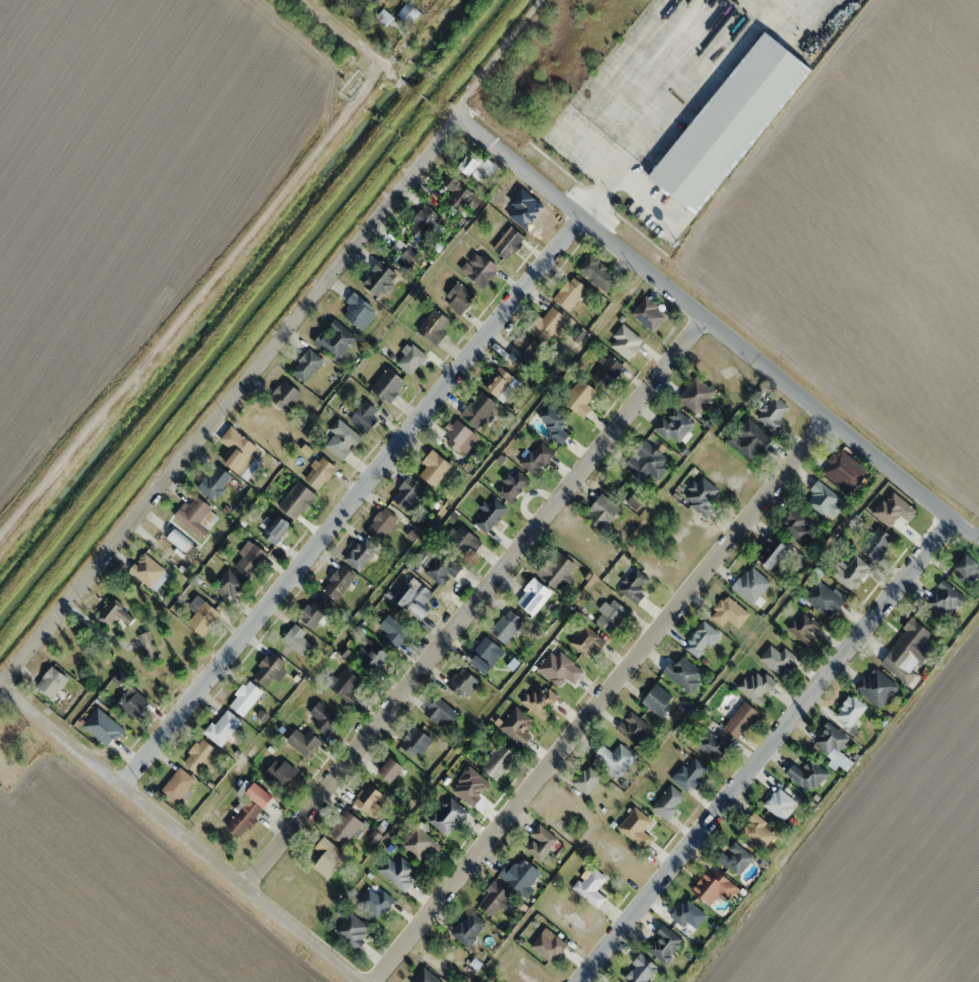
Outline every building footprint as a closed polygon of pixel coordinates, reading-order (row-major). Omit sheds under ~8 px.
[(397,14),(410,25),(421,12),(408,1),(397,14)] [(376,19),(385,27),(394,17),(384,9),(376,19)] [(811,67),(761,29),(650,179),(701,217),(811,67)] [(477,181),(485,171),(489,175),(495,168),(473,148),(458,164),(477,181)] [(446,199),(460,211),(466,203),(474,209),(482,200),(449,173),(441,182),(452,192),(446,199)] [(421,239),(441,218),(427,204),(407,224),(421,239)] [(525,236),(510,225),(493,248),(508,259),(525,236)] [(407,270),(420,254),(409,245),(396,261),(407,270)] [(484,287),(500,266),(481,252),(466,273),(484,287)] [(618,277),(590,253),(577,268),(606,292),(618,277)] [(380,298),(399,275),(380,260),(361,282),(380,298)] [(569,310),(588,287),(573,275),(554,298),(569,310)] [(476,296),(458,281),(442,300),(461,315),(476,296)] [(362,330),(378,310),(355,292),(340,312),(362,330)] [(667,313),(646,296),(632,312),(653,330),(667,313)] [(544,341),(566,320),(551,305),(530,326),(544,341)] [(436,346),(447,333),(442,328),(450,320),(436,307),(417,328),(436,346)] [(313,343),(337,363),(357,337),(333,318),(313,343)] [(644,339),(623,324),(608,345),(629,360),(644,339)] [(509,346),(522,364),(540,352),(528,334),(509,346)] [(409,375),(427,357),(412,342),(395,360),(409,375)] [(305,382),(323,360),(308,348),(290,371),(305,382)] [(623,366),(610,354),(592,376),(605,387),(623,366)] [(483,384),(501,401),(518,383),(500,366),(483,384)] [(406,384),(389,367),(370,386),(387,403),(406,384)] [(716,392),(694,376),(677,399),(699,415),(716,392)] [(587,402),(596,391),(581,378),(562,399),(583,418),(592,407),(587,402)] [(302,395),(286,379),(269,396),(285,412),(302,395)] [(474,427),(497,407),(483,391),(460,412),(474,427)] [(756,415),(776,433),(785,423),(780,418),(789,408),(775,395),(756,415)] [(366,432),(380,411),(363,400),(349,421),(366,432)] [(564,442),(571,435),(562,427),(568,421),(548,403),(536,417),(564,442)] [(654,428),(676,446),(694,423),(673,405),(654,428)] [(772,437),(747,415),(725,440),(751,462),(772,437)] [(441,441),(466,455),(478,433),(453,419),(441,441)] [(324,446),(344,460),(360,435),(340,422),(324,446)] [(221,459),(246,480),(261,462),(250,453),(256,446),(232,426),(220,440),(230,449),(221,459)] [(672,462),(645,439),(624,465),(651,487),(672,462)] [(520,463),(536,476),(555,453),(539,440),(520,463)] [(821,470),(849,494),(868,471),(840,447),(821,470)] [(426,466),(419,476),(436,489),(453,466),(431,449),(421,462),(426,466)] [(318,490),(337,468),(321,455),(302,477),(318,490)] [(197,488),(213,500),(232,476),(217,464),(197,488)] [(495,491),(513,504),(530,481),(513,467),(495,491)] [(424,489),(410,475),(390,497),(404,510),(424,489)] [(684,496),(707,518),(718,507),(710,499),(719,490),(704,475),(684,496)] [(317,495),(298,480),(278,506),(296,521),(317,495)] [(845,498),(814,481),(803,502),(833,519),(845,498)] [(602,531),(621,509),(603,493),(583,515),(602,531)] [(218,517),(197,494),(187,504),(185,501),(174,512),(200,541),(211,530),(208,527),(218,517)] [(473,521),(487,533),(507,508),(494,497),(489,504),(487,503),(473,521)] [(365,527),(380,542),(400,522),(385,507),(365,527)] [(804,549),(816,537),(807,528),(811,524),(796,509),(779,525),(804,549)] [(291,524),(276,512),(260,532),(275,544),(291,524)] [(445,543),(466,561),(482,542),(461,524),(445,543)] [(877,561),(894,538),(877,525),(860,548),(877,561)] [(199,548),(174,528),(165,538),(190,558),(199,548)] [(791,548),(772,534),(755,556),(773,570),(791,548)] [(360,571),(378,546),(363,535),(345,560),(360,571)] [(233,564),(247,577),(267,555),(250,539),(237,552),(241,556),(233,564)] [(537,574),(561,591),(578,566),(554,549),(537,574)] [(423,570),(444,588),(460,570),(439,552),(423,570)] [(153,589),(167,570),(143,553),(129,571),(153,589)] [(871,566),(855,554),(844,569),(837,564),(830,573),(853,590),(871,566)] [(967,554),(952,572),(968,586),(978,572),(978,564),(967,554)] [(771,585),(752,564),(731,584),(751,605),(771,585)] [(356,577),(343,565),(321,588),(334,600),(356,577)] [(651,580),(634,567),(617,589),(638,605),(648,592),(643,589),(651,580)] [(245,582),(228,569),(212,589),(230,602),(245,582)] [(394,599),(419,622),(430,611),(423,605),(433,594),(414,577),(394,599)] [(552,592),(534,578),(515,600),(533,615),(552,592)] [(845,601),(819,579),(804,597),(830,619),(845,601)] [(964,599),(945,580),(928,598),(947,617),(964,599)] [(311,628),(332,608),(320,594),(298,614),(311,628)] [(180,615),(200,636),(220,615),(200,595),(180,615)] [(721,626),(728,618),(738,627),(749,615),(728,595),(709,614),(721,626)] [(629,612),(612,598),(592,622),(609,636),(629,612)] [(134,619),(112,599),(97,615),(108,626),(118,616),(127,625),(134,619)] [(504,644),(524,621),(508,608),(489,631),(504,644)] [(787,627),(807,645),(823,627),(803,609),(787,627)] [(386,630),(383,642),(402,646),(407,624),(384,618),(381,629),(386,630)] [(914,672),(930,647),(924,643),(931,631),(911,618),(880,665),(911,686),(918,674),(914,672)] [(684,646),(700,659),(719,632),(703,620),(684,646)] [(303,656),(315,641),(294,624),(282,639),(303,656)] [(605,645),(586,624),(569,639),(588,661),(605,645)] [(160,657),(148,630),(136,636),(148,663),(160,657)] [(505,654),(487,636),(467,657),(484,674),(505,654)] [(372,674),(389,657),(376,643),(358,661),(372,674)] [(783,647),(780,651),(770,644),(759,659),(781,674),(795,655),(783,647)] [(558,687),(567,678),(573,683),(583,672),(555,646),(536,667),(558,687)] [(286,662),(270,650),(252,675),(268,687),(286,662)] [(689,693),(705,675),(682,655),(675,663),(672,660),(663,671),(689,693)] [(36,687),(53,699),(69,678),(52,665),(36,687)] [(350,692),(360,680),(344,666),(328,685),(351,704),(356,697),(350,692)] [(881,709),(899,688),(874,666),(856,686),(881,709)] [(462,700),(480,683),(464,667),(447,683),(462,700)] [(774,686),(753,667),(736,686),(758,705),(774,686)] [(241,716),(263,692),(249,679),(227,703),(241,716)] [(542,719),(559,699),(537,681),(520,701),(542,719)] [(642,700),(662,716),(676,699),(656,683),(642,700)] [(128,714),(133,707),(140,713),(149,701),(130,686),(115,704),(128,714)] [(861,714),(869,722),(876,716),(854,694),(835,713),(849,726),(861,714)] [(437,723),(441,719),(449,725),(459,713),(437,696),(424,712),(437,723)] [(316,720),(313,724),(327,735),(341,719),(319,700),(308,714),(316,720)] [(724,726),(739,738),(759,712),(745,700),(724,726)] [(83,724),(108,747),(123,730),(98,707),(83,724)] [(505,735),(512,734),(514,745),(532,742),(526,709),(501,714),(505,735)] [(241,726),(230,710),(204,728),(216,744),(241,726)] [(615,728),(636,745),(651,727),(630,710),(615,728)] [(849,738),(828,721),(812,742),(833,758),(829,764),(835,769),(839,764),(847,770),(854,762),(839,751),(849,738)] [(695,744),(719,760),(732,740),(708,724),(695,744)] [(417,759),(433,740),(415,725),(399,744),(417,759)] [(304,735),(297,728),(286,740),(307,758),(322,741),(308,730),(304,735)] [(181,761),(196,773),(215,750),(201,738),(181,761)] [(480,767),(497,780),(516,756),(500,742),(480,767)] [(594,754),(620,775),(635,755),(619,743),(612,753),(602,745),(594,754)] [(689,792),(708,766),(690,754),(672,779),(689,792)] [(264,773),(281,789),(297,771),(279,755),(264,773)] [(404,767),(391,756),(379,771),(391,781),(404,767)] [(811,793),(829,773),(811,758),(801,769),(793,762),(785,771),(811,793)] [(585,794),(601,776),(588,765),(572,782),(585,794)] [(174,803),(195,780),(181,767),(160,791),(174,803)] [(226,825),(240,837),(273,797),(254,782),(244,793),(249,797),(226,825)] [(381,806),(376,802),(383,795),(369,782),(352,801),(371,818),(381,806)] [(651,808),(667,820),(686,796),(670,784),(651,808)] [(799,803),(778,786),(763,805),(784,822),(799,803)] [(429,819),(448,836),(469,813),(450,796),(429,819)] [(644,831),(651,820),(633,807),(618,828),(645,849),(653,838),(644,831)] [(328,833),(344,845),(362,822),(346,809),(328,833)] [(778,832),(754,812),(739,831),(762,850),(778,832)] [(525,849),(540,862),(558,839),(539,823),(530,835),(534,838),(525,849)] [(401,839),(415,863),(437,850),(423,826),(401,839)] [(327,877),(345,853),(322,836),(314,848),(322,854),(313,867),(327,877)] [(739,876),(754,856),(731,839),(717,860),(739,876)] [(500,875),(526,898),(534,889),(529,886),(540,872),(519,854),(500,875)] [(377,870),(404,891),(420,871),(401,856),(395,863),(387,856),(377,870)] [(597,890),(606,877),(589,865),(572,888),(598,907),(606,897),(597,890)] [(738,888),(711,865),(691,888),(710,905),(721,893),(728,899),(738,888)] [(510,896),(496,881),(475,901),(490,916),(510,896)] [(385,888),(377,894),(372,887),(359,896),(374,917),(395,903),(385,888)] [(670,916),(691,933),(707,914),(685,897),(670,916)] [(451,934),(467,947),(487,923),(470,910),(451,934)] [(357,949),(372,929),(350,911),(334,932),(357,949)] [(665,964),(684,941),(664,925),(645,947),(665,964)] [(549,964),(567,946),(548,927),(530,944),(549,964)] [(643,953),(622,974),(630,981),(649,981),(660,971),(643,953)] [(441,971),(417,971),(417,981),(441,981),(441,971)]
